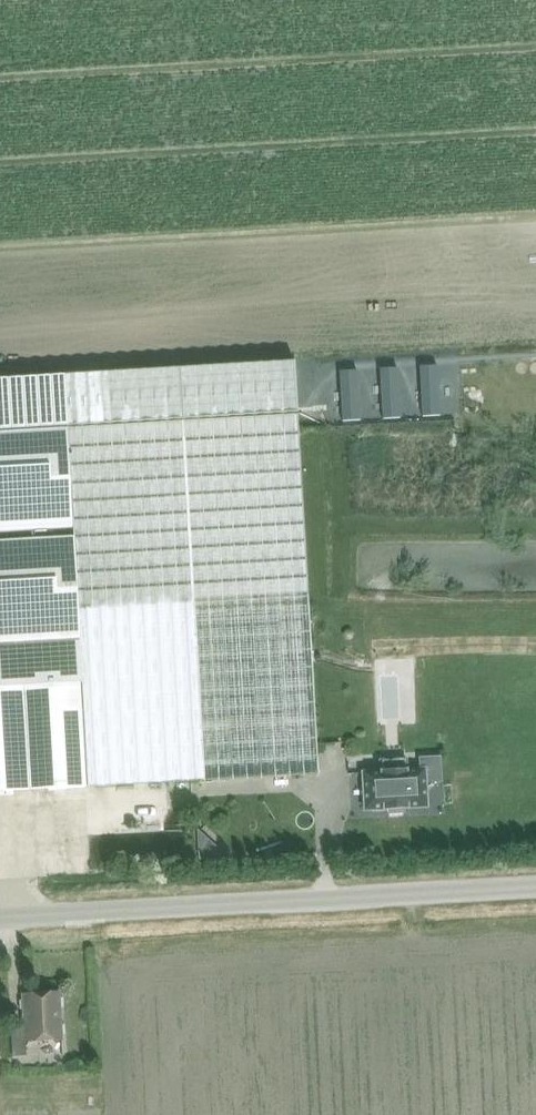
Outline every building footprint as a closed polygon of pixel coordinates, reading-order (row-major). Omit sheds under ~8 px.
[(0,375),(0,532),(74,528),(75,541),(78,616),(193,609),(193,602),(309,595),(296,358),(0,375)] [(438,365),(420,366),(422,416),(441,415),(438,365)] [(399,368),(380,369),(382,418),(401,417),(399,368)] [(358,370),(339,371),(342,421),(361,420),(358,370)] [(87,787),(78,616),(75,541),(0,545),(0,792),(87,787)] [(193,609),(78,616),(87,787),(319,774),(309,595),(193,602),(193,609)] [(420,769),(363,773),(365,810),(427,807),(425,782),(441,781),(440,757),(419,758),(420,769)] [(11,1030),(12,1056),(26,1056),(26,1041),(62,1039),(59,992),(23,994),(25,1029),(11,1030)]
